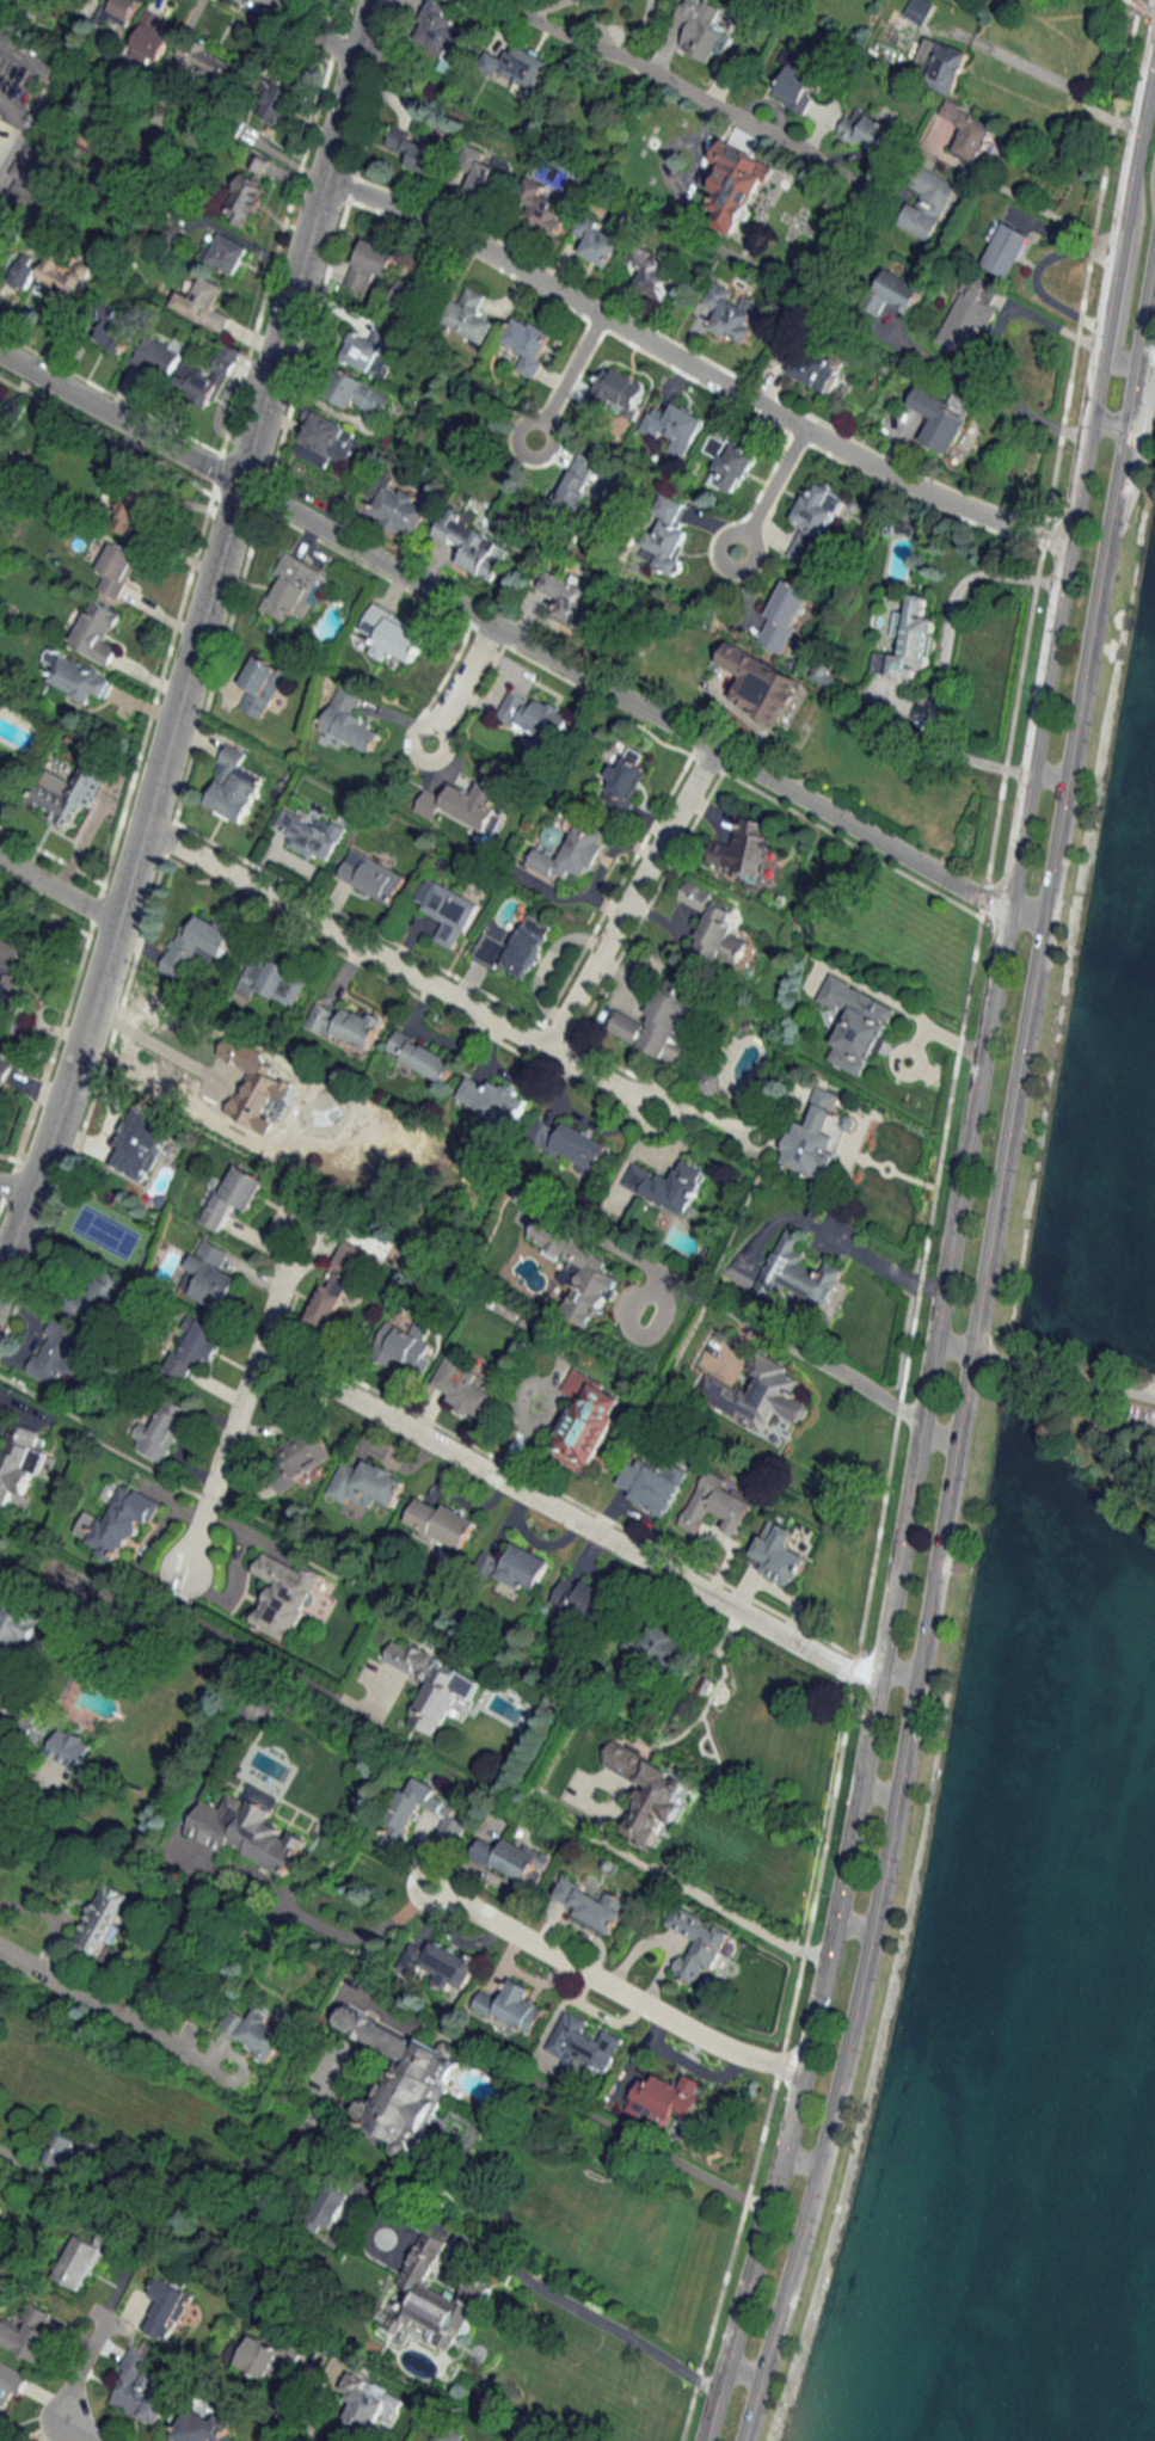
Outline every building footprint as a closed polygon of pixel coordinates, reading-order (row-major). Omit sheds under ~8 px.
[(29,20),(56,20),(56,0),(29,0),(29,20)] [(99,25),(135,25),(135,0),(99,0),(99,25)] [(447,19),(452,8),(434,0),(430,0),(412,41),(459,62),(473,31),(447,19)] [(710,63),(716,52),(725,57),(736,36),(713,24),(720,11),(698,0),(685,0),(673,23),(688,30),(679,47),(710,63)] [(929,0),(911,0),(903,16),(923,26),(934,3),(929,0)] [(128,52),(156,67),(172,37),(145,22),(128,52)] [(175,62),(213,86),(229,59),(192,36),(175,62)] [(928,86),(954,93),(967,50),(925,38),(917,66),(932,70),(928,86)] [(506,58),(487,50),(477,73),(535,98),(552,60),(513,43),(506,58)] [(804,111),(818,76),(788,63),(772,98),(804,111)] [(260,122),(289,122),(289,83),(260,83),(260,122)] [(940,117),(964,127),(954,153),(979,163),(995,122),(945,103),(940,117)] [(838,135),(886,158),(899,130),(851,108),(838,135)] [(407,165),(437,177),(449,149),(395,126),(387,146),(411,155),(407,165)] [(709,190),(717,194),(710,209),(717,212),(711,225),(736,237),(772,165),(722,139),(712,160),(722,165),(709,190)] [(497,203),(514,166),(466,144),(455,168),(473,177),(467,189),(497,203)] [(57,157),(26,145),(13,176),(17,178),(10,194),(37,205),(57,157)] [(958,184),(923,167),(912,190),(916,192),(899,225),(930,241),(958,184)] [(222,213),(245,227),(269,187),(246,173),(222,213)] [(551,188),(528,178),(512,214),(560,234),(571,209),(547,198),(551,188)] [(610,268),(625,237),(584,216),(575,233),(587,239),(580,253),(610,268)] [(979,263),(1007,278),(1029,235),(1001,220),(979,263)] [(17,266),(17,231),(0,231),(0,266),(17,266)] [(249,247),(220,233),(212,250),(206,247),(201,258),(236,275),(249,247)] [(377,297),(397,252),(365,238),(345,284),(377,297)] [(668,303),(685,272),(637,246),(628,262),(644,271),(636,285),(668,303)] [(70,317),(94,269),(54,248),(38,279),(57,289),(49,307),(70,317)] [(10,280),(26,290),(39,269),(23,259),(10,280)] [(922,287),(885,269),(865,308),(879,315),(885,302),(909,313),(922,287)] [(935,343),(969,359),(994,305),(982,299),(989,284),(967,274),(935,343)] [(226,287),(203,275),(192,297),(180,291),(172,308),(223,333),(231,316),(216,308),(226,287)] [(710,329),(741,345),(761,306),(744,297),(743,299),(713,284),(702,305),(718,313),(710,329)] [(496,320),(478,313),(486,295),(464,285),(446,326),(485,344),(496,320)] [(139,324),(106,308),(92,338),(125,353),(139,324)] [(533,378),(554,333),(515,315),(502,344),(523,354),(515,370),(533,378)] [(371,338),(354,330),(341,359),(380,376),(399,335),(377,325),(371,338)] [(135,357),(169,378),(188,346),(175,339),(170,347),(149,334),(135,357)] [(846,362),(804,343),(790,375),(832,394),(846,362)] [(186,362),(173,389),(211,408),(238,354),(224,347),(211,375),(186,362)] [(789,351),(777,352),(778,361),(790,360),(789,351)] [(590,399),(633,419),(648,386),(605,366),(590,399)] [(328,397),(378,418),(389,391),(338,371),(328,397)] [(948,455),(973,404),(951,393),(947,400),(918,385),(907,405),(932,417),(920,441),(948,455)] [(689,452),(705,417),(674,402),(668,413),(653,406),(642,430),(689,452)] [(293,452),(326,470),(333,457),(352,467),(368,438),(315,411),(293,452)] [(706,482),(736,496),(757,450),(713,429),(702,452),(716,459),(706,482)] [(580,513),(597,461),(575,454),(557,506),(580,513)] [(368,518),(415,539),(431,503),(373,477),(365,496),(376,501),(368,518)] [(792,519),(802,525),(786,554),(807,566),(845,496),(814,479),(792,519)] [(133,536),(153,494),(130,484),(110,526),(133,536)] [(634,557),(675,576),(682,562),(673,558),(685,532),(674,526),(684,504),(663,494),(634,557)] [(887,529),(915,540),(922,522),(894,511),(887,529)] [(434,536),(464,550),(458,565),(495,583),(513,546),(444,514),(434,536)] [(120,598),(140,555),(113,543),(93,586),(120,598)] [(259,609),(290,623),(295,613),(308,619),(319,596),(312,592),(323,568),(285,551),(275,574),(282,577),(274,594),(268,591),(259,609)] [(551,613),(582,631),(601,599),(549,569),(538,588),(559,600),(551,613)] [(812,591),(783,578),(755,642),(783,654),(812,591)] [(871,674),(914,680),(915,669),(928,670),(935,619),(924,617),(927,596),(910,594),(907,613),(896,611),(892,637),(902,638),(900,655),(874,651),(871,674)] [(107,640),(119,612),(90,599),(70,648),(109,664),(117,645),(107,640)] [(359,632),(374,638),(366,654),(383,661),(388,652),(413,664),(429,631),(372,604),(359,632)] [(730,702),(779,725),(802,677),(727,642),(717,664),(742,676),(730,702)] [(47,685),(90,703),(93,694),(106,699),(115,676),(49,649),(43,661),(55,666),(47,685)] [(241,685),(250,689),(241,710),(266,720),(287,669),(254,655),(241,685)] [(319,730),(372,754),(382,730),(353,717),(363,694),(339,684),(319,730)] [(562,741),(571,711),(506,691),(497,721),(562,741)] [(202,805),(244,825),(262,786),(238,775),(248,753),(230,744),(202,805)] [(613,764),(601,790),(630,803),(646,768),(638,764),(643,753),(629,747),(620,768),(613,764)] [(49,768),(29,805),(73,829),(104,770),(87,761),(76,782),(49,768)] [(425,789),(415,812),(435,820),(439,810),(486,830),(502,793),(478,783),(473,794),(449,783),(444,797),(425,789)] [(290,846),(328,864),(345,828),(319,817),(316,825),(282,809),(274,827),(295,837),(290,846)] [(710,839),(704,868),(762,879),(770,836),(763,835),(766,823),(737,817),(731,843),(710,839)] [(610,833),(578,818),(560,858),(535,846),(526,867),(554,880),(560,868),(588,881),(610,833)] [(390,906),(406,876),(352,847),(336,878),(390,906)] [(473,899),(427,876),(413,904),(444,919),(434,940),(456,951),(475,913),(468,909),(473,899)] [(692,948),(735,968),(747,940),(728,932),(739,908),(685,884),(678,900),(708,913),(692,948)] [(526,980),(551,926),(527,914),(512,946),(484,933),(472,957),(495,968),(496,966),(526,980)] [(182,925),(160,970),(181,981),(193,956),(217,967),(234,932),(198,915),(191,929),(182,925)] [(15,1008),(28,1008),(40,971),(40,950),(0,937),(0,1004),(15,1008)] [(236,992),(254,999),(257,991),(295,1007),(308,975),(252,953),(236,992)] [(617,1010),(606,1030),(681,1068),(693,1045),(678,1038),(697,1002),(685,996),(691,983),(670,973),(645,1024),(617,1010)] [(898,1008),(829,973),(816,999),(847,1015),(824,1058),(862,1077),(898,1008)] [(305,1023),(367,1054),(384,1022),(346,1003),(340,1015),(315,1003),(305,1023)] [(445,1083),(456,1061),(396,1030),(384,1053),(445,1083)] [(300,1072),(264,1045),(246,1068),(282,1096),(300,1072)] [(13,1064),(0,1057),(0,1090),(13,1064)] [(529,1099),(469,1070),(455,1099),(515,1127),(529,1099)] [(777,1164),(824,1181),(840,1137),(825,1132),(839,1093),(818,1086),(804,1124),(793,1121),(777,1164)] [(145,1184),(173,1131),(136,1112),(108,1165),(145,1184)] [(610,1145),(564,1121),(559,1131),(536,1120),(529,1134),(552,1145),(549,1150),(595,1173),(610,1145)] [(621,1186),(684,1216),(706,1171),(681,1159),(671,1182),(632,1163),(621,1186)] [(265,1180),(233,1163),(202,1222),(221,1231),(235,1204),(249,1211),(265,1180)] [(563,1314),(589,1327),(595,1315),(600,1318),(619,1278),(602,1269),(610,1253),(538,1218),(528,1238),(546,1247),(543,1252),(567,1263),(559,1279),(576,1287),(563,1314)] [(843,1270),(824,1262),(818,1274),(799,1265),(804,1254),(796,1250),(802,1236),(783,1227),(750,1295),(771,1305),(780,1286),(824,1307),(843,1270)] [(188,1297),(223,1312),(239,1278),(221,1269),(230,1249),(200,1236),(186,1268),(199,1274),(188,1297)] [(306,1316),(329,1328),(368,1252),(345,1240),(306,1316)] [(67,1311),(103,1329),(125,1284),(90,1266),(67,1311)] [(167,1372),(187,1381),(197,1359),(211,1365),(225,1334),(188,1316),(182,1329),(186,1331),(167,1372)] [(28,1374),(57,1387),(62,1375),(73,1380),(83,1357),(91,1361),(100,1340),(53,1320),(28,1374)] [(369,1356),(392,1367),(394,1362),(422,1375),(435,1345),(425,1340),(430,1329),(415,1322),(410,1331),(386,1320),(369,1356)] [(483,1421),(495,1395),(483,1389),(490,1373),(447,1354),(433,1386),(451,1394),(446,1405),(483,1421)] [(765,1430),(773,1412),(800,1424),(810,1401),(794,1394),(803,1376),(754,1354),(747,1371),(757,1376),(750,1394),(703,1373),(692,1398),(765,1430)] [(590,1465),(626,1397),(572,1369),(560,1391),(577,1399),(552,1445),(590,1465)] [(191,1410),(167,1398),(152,1427),(140,1421),(129,1444),(165,1462),(191,1410)] [(25,1510),(44,1451),(35,1448),(41,1429),(12,1420),(0,1458),(0,1502),(25,1510)] [(331,1456),(313,1426),(275,1450),(293,1479),(331,1456)] [(666,1516),(688,1470),(667,1460),(661,1473),(628,1457),(612,1490),(666,1516)] [(346,1504),(351,1493),(393,1510),(406,1477),(364,1459),(360,1468),(341,1460),(326,1495),(346,1504)] [(678,1527),(698,1536),(708,1513),(726,1521),(722,1530),(737,1537),(753,1500),(730,1490),(734,1482),(703,1468),(678,1527)] [(161,1501),(123,1483),(105,1520),(85,1510),(72,1538),(120,1561),(140,1519),(150,1524),(161,1501)] [(443,1503),(441,1509),(417,1497),(404,1525),(462,1552),(477,1519),(443,1503)] [(793,1588),(809,1555),(788,1546),(795,1531),(768,1518),(745,1565),(793,1588)] [(549,1559),(513,1542),(505,1560),(485,1551),(477,1568),(532,1594),(549,1559)] [(322,1578),(263,1550),(252,1573),(272,1582),(252,1625),(291,1643),(322,1578)] [(594,1624),(609,1594),(564,1572),(549,1602),(594,1624)] [(0,1612),(0,1677),(6,1680),(24,1639),(33,1642),(45,1616),(23,1607),(19,1614),(2,1606),(0,1612)] [(679,1673),(693,1641),(634,1616),(620,1648),(679,1673)] [(394,1638),(383,1660),(427,1681),(407,1723),(437,1737),(457,1694),(470,1700),(480,1679),(394,1638)] [(93,1745),(66,1730),(42,1777),(69,1792),(93,1745)] [(690,1777),(610,1741),(599,1765),(644,1785),(621,1836),(656,1851),(690,1777)] [(401,1788),(378,1843),(399,1852),(420,1804),(445,1815),(437,1831),(458,1840),(466,1822),(453,1817),(461,1799),(414,1778),(409,1792),(401,1788)] [(290,1877),(309,1838),(291,1830),(289,1834),(268,1824),(280,1798),(250,1784),(243,1799),(228,1792),(221,1809),(201,1799),(185,1834),(226,1854),(229,1847),(290,1877)] [(549,1855),(504,1838),(501,1847),(479,1839),(472,1860),(539,1884),(549,1855)] [(612,1935),(629,1902),(606,1890),(601,1899),(561,1877),(548,1901),(612,1935)] [(105,1940),(113,1944),(121,1927),(116,1924),(130,1895),(103,1881),(71,1947),(95,1959),(105,1940)] [(674,1929),(697,1941),(688,1959),(681,1955),(672,1973),(695,1985),(704,1967),(714,1972),(733,1933),(684,1909),(674,1929)] [(408,1941),(395,1971),(414,1979),(419,1967),(436,1975),(434,1979),(464,1992),(477,1960),(431,1940),(427,1950),(408,1941)] [(531,2036),(545,2009),(525,1999),(531,1987),(511,1978),(501,1999),(481,1989),(472,2007),(531,2036)] [(459,2061),(344,2003),(333,2026),(397,2058),(376,2100),(363,2093),(350,2119),(396,2142),(391,2151),(409,2160),(459,2061)] [(269,2063),(291,2032),(257,2008),(249,2019),(232,2007),(218,2027),(269,2063)] [(545,2048),(606,2077),(625,2037),(604,2028),(599,2038),(585,2031),(590,2020),(564,2008),(545,2048)] [(625,2111),(666,2130),(676,2110),(690,2117),(706,2083),(686,2073),(681,2086),(656,2074),(652,2083),(640,2077),(625,2111)] [(47,2160),(60,2167),(75,2139),(62,2132),(47,2160)] [(350,2191),(329,2179),(305,2222),(326,2234),(350,2191)] [(460,2353),(489,2284),(469,2276),(460,2298),(427,2285),(446,2239),(423,2230),(397,2292),(401,2294),(386,2331),(405,2339),(413,2320),(431,2328),(426,2339),(460,2353)] [(55,2278),(81,2290),(101,2247),(75,2235),(55,2278)] [(145,2329),(169,2342),(194,2294),(160,2276),(150,2295),(160,2301),(145,2329)] [(3,2319),(0,2325),(0,2344),(41,2362),(60,2318),(28,2304),(18,2326),(3,2319)] [(279,2349),(250,2334),(235,2362),(266,2379),(278,2357),(295,2366),(306,2346),(286,2335),(279,2349)] [(158,2426),(175,2388),(127,2366),(110,2405),(158,2426)] [(407,2397),(350,2373),(340,2395),(352,2400),(342,2424),(371,2436),(382,2410),(398,2417),(407,2397)] [(187,2407),(172,2437),(178,2440),(241,2440),(228,2434),(235,2421),(216,2411),(211,2420),(187,2407)] [(440,2426),(432,2440),(471,2440),(440,2426)]
